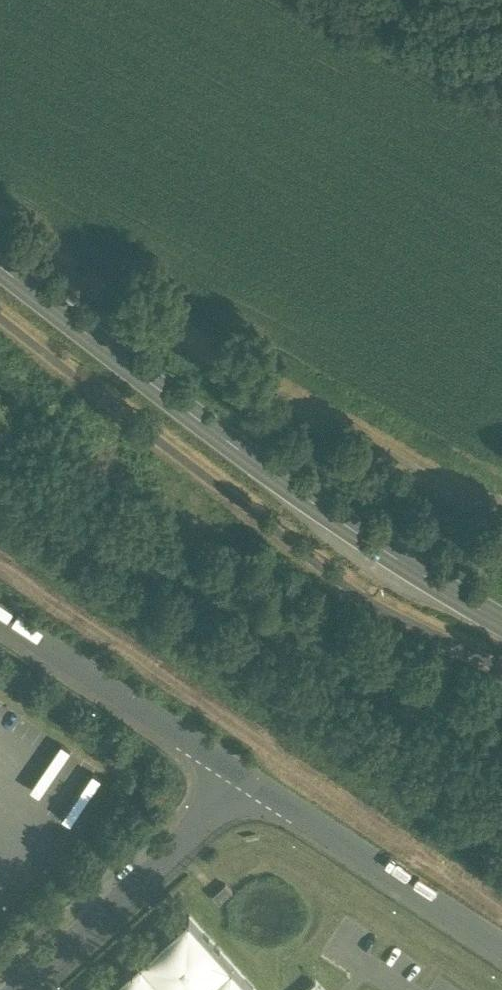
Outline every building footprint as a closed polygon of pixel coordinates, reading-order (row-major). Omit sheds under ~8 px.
[(226,883),(213,894),(220,902),(233,890),(226,883)] [(190,916),(107,989),(257,989),(190,916)] [(306,989),(324,989),(316,981),(306,989)]
